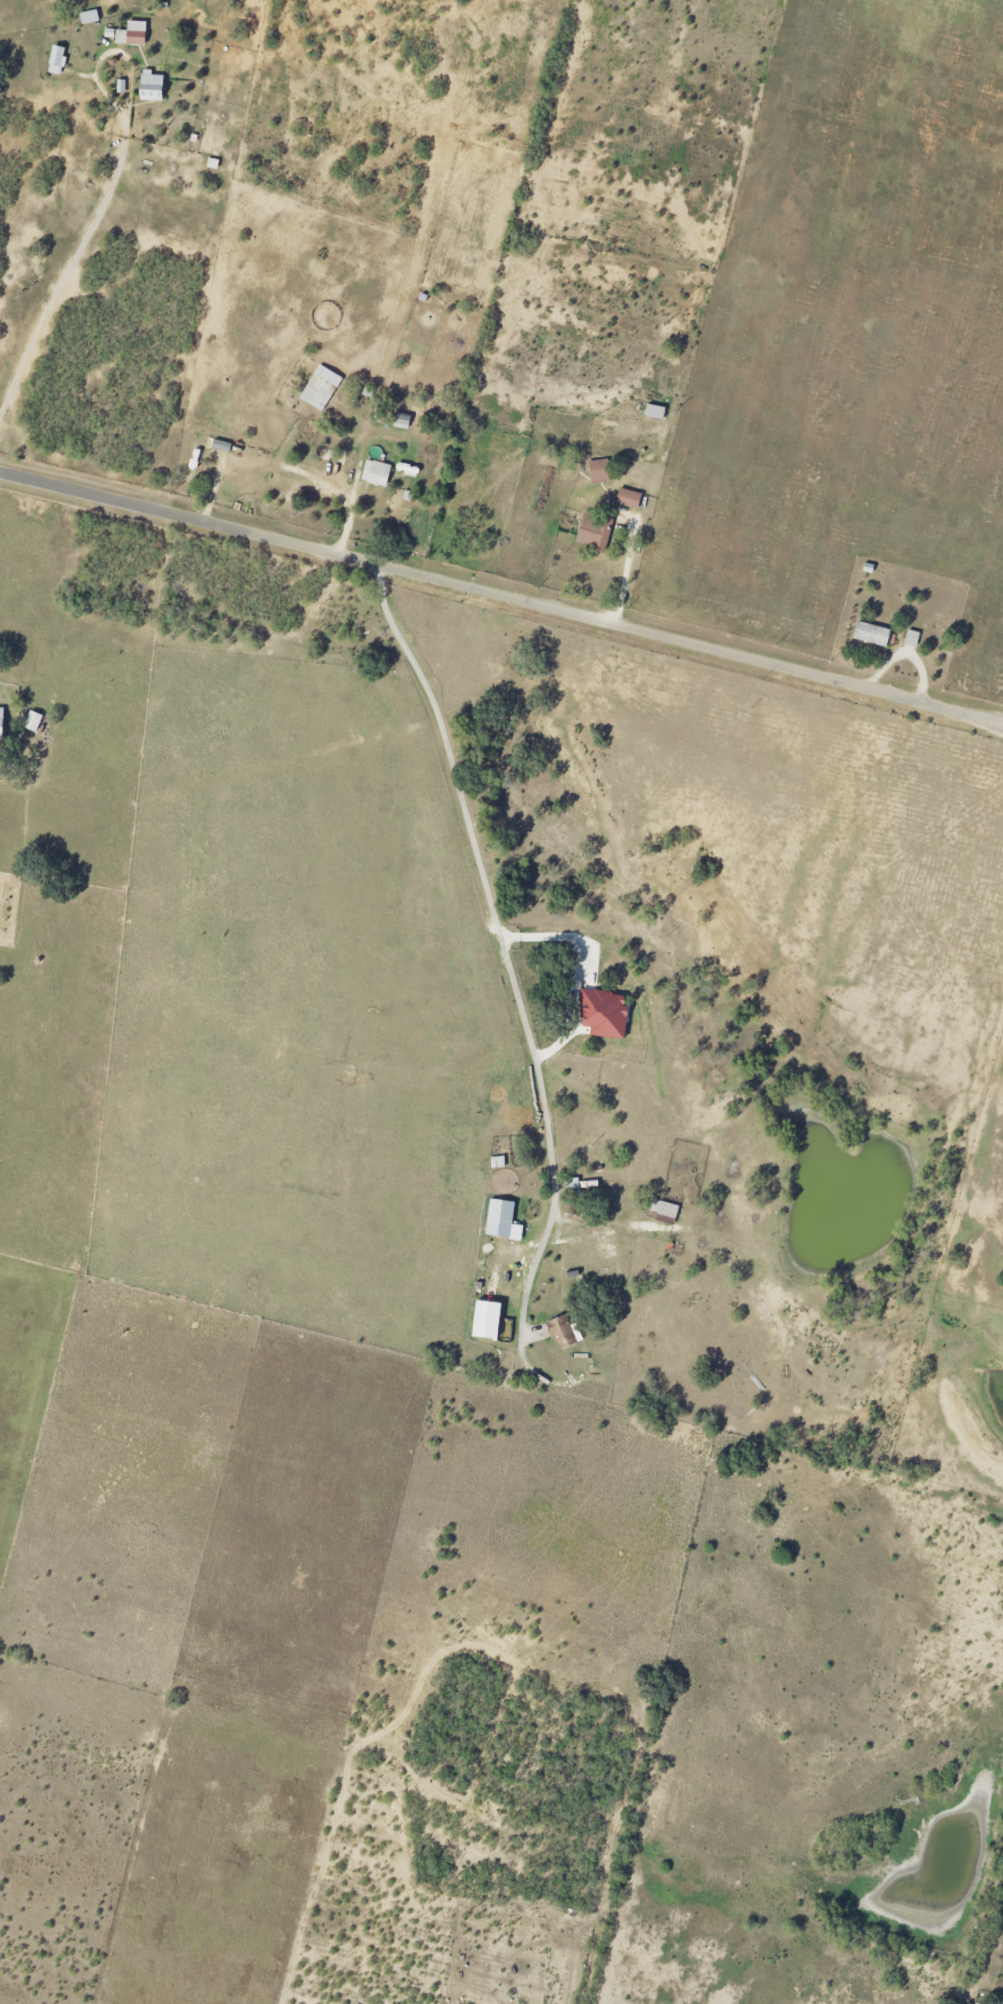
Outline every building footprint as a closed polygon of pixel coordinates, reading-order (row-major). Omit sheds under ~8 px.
[(100,21),(98,10),(81,14),(83,26),(100,21)] [(148,22),(129,21),(129,31),(117,30),(117,44),(148,45),(148,22)] [(67,48),(54,46),(50,73),(63,75),(67,48)] [(167,76),(153,75),(153,70),(144,70),(143,101),(166,101),(167,76)] [(300,399),(323,412),(344,378),(321,365),(300,399)] [(362,482),(388,488),(394,466),(368,460),(362,482)] [(590,461),(592,484),(612,483),(610,460),(590,461)] [(643,494),(619,490),(617,505),(641,509),(643,494)] [(606,553),(615,520),(585,512),(577,545),(606,553)] [(893,631),(858,621),(853,638),(888,648),(893,631)] [(921,634),(909,630),(904,644),(917,648),(921,634)] [(44,715),(30,712),(25,729),(39,733),(44,715)] [(627,1039),(630,994),(587,991),(584,1037),(627,1039)] [(492,1158),(492,1169),(506,1168),(506,1157),(492,1158)] [(487,1236),(512,1238),(516,1202),(491,1200),(487,1236)] [(502,1340),(504,1304),(478,1302),(476,1338),(502,1340)] [(559,1351),(584,1342),(582,1337),(577,1339),(568,1316),(549,1323),(559,1351)]
